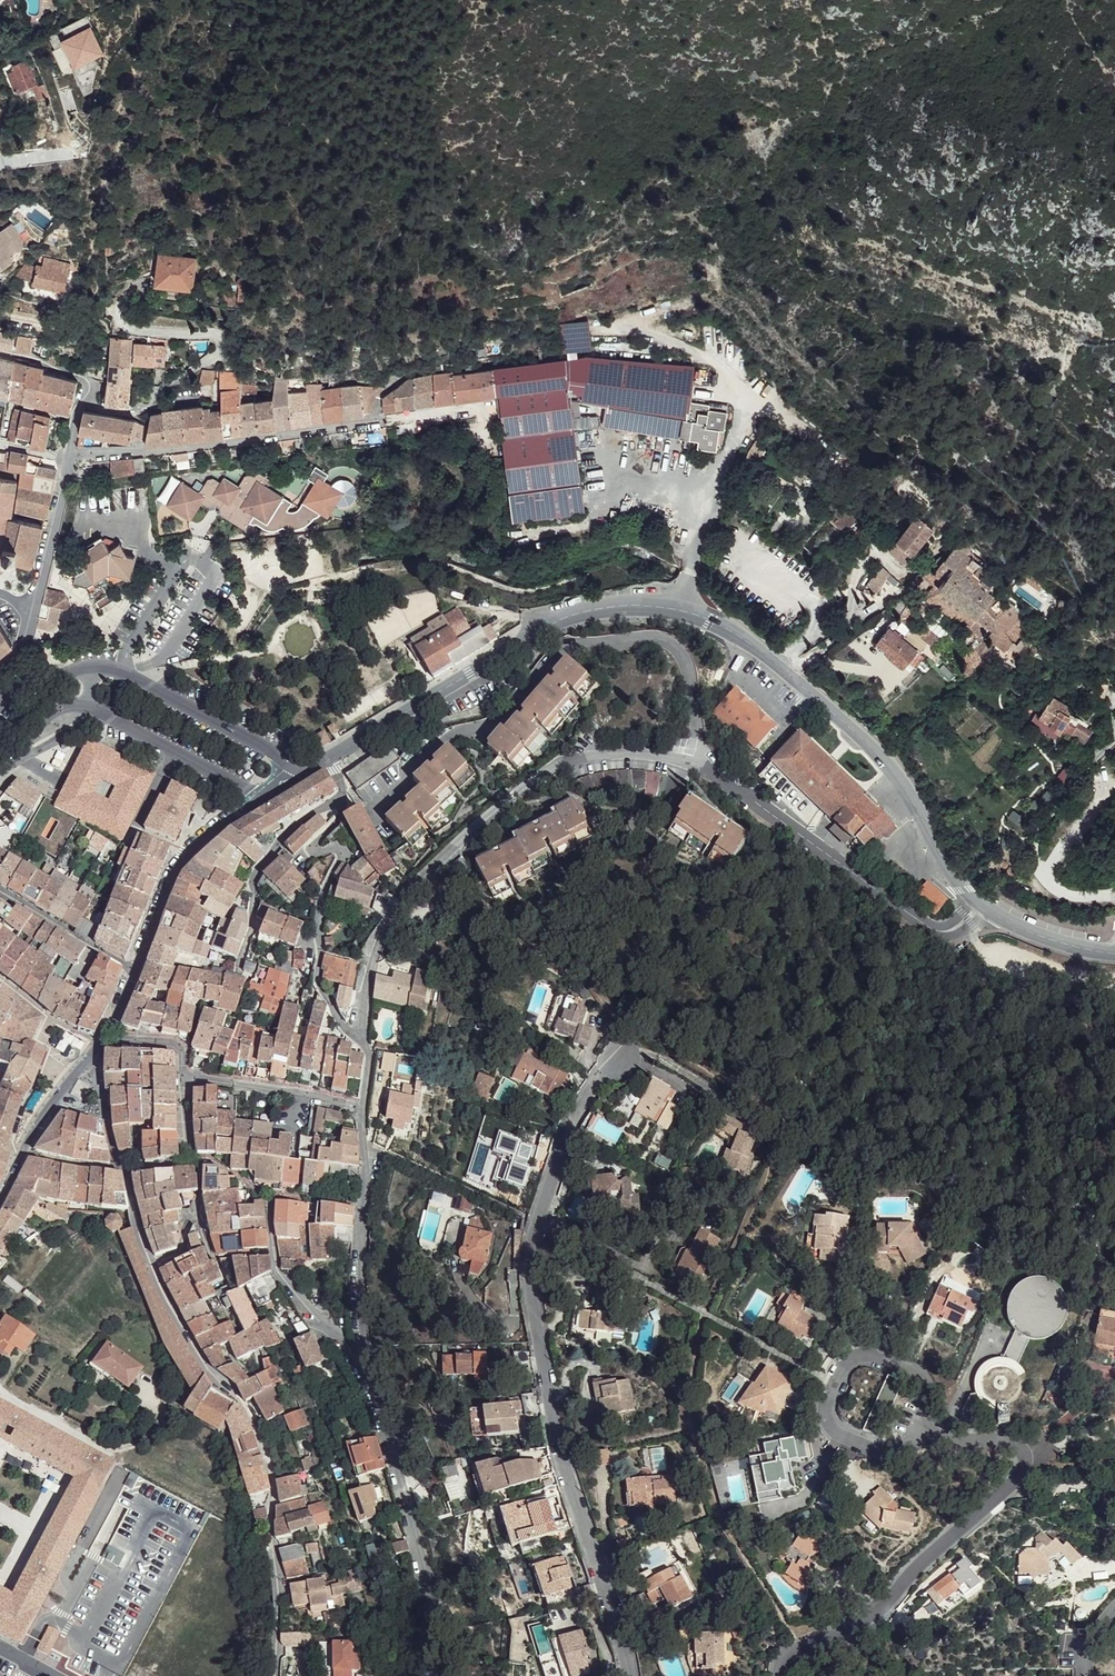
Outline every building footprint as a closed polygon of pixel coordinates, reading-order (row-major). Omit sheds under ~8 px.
[(87,16),(49,34),(55,50),(66,46),(78,75),(74,77),(81,95),(87,93),(98,65),(94,56),(102,52),(90,27),(92,27),(87,16)] [(13,72),(8,74),(16,93),(33,86),(40,101),(50,97),(44,84),(39,87),(29,60),(14,66),(14,68),(15,71),(13,72)] [(0,236),(0,274),(0,273),(4,274),(16,265),(18,252),(25,253),(27,243),(15,226),(0,236)] [(135,232),(126,237),(128,242),(138,237),(135,232)] [(160,254),(157,285),(193,289),(197,258),(160,254)] [(72,263),(41,256),(39,265),(70,273),(72,263)] [(39,266),(26,263),(15,277),(35,281),(39,266)] [(70,273),(39,265),(39,266),(35,284),(66,291),(70,273)] [(247,282),(247,280),(246,279),(244,278),(243,278),(241,278),(240,278),(239,280),(238,281),(238,282),(239,284),(239,285),(240,286),(241,286),(242,287),(243,287),(244,286),(246,285),(247,283),(247,282)] [(193,289),(157,285),(156,290),(192,295),(193,289)] [(567,327),(568,352),(576,351),(594,349),(592,325),(567,327)] [(17,334),(0,330),(0,348),(13,351),(17,334)] [(35,338),(18,336),(17,350),(33,352),(35,338)] [(131,366),(132,339),(128,339),(112,337),(110,363),(131,366)] [(135,344),(134,363),(165,365),(167,345),(135,344)] [(576,351),(568,352),(569,360),(577,359),(576,351)] [(58,359),(46,356),(44,360),(57,366),(58,359)] [(577,359),(569,360),(493,369),(496,395),(513,522),(514,522),(570,514),(584,513),(575,445),(580,445),(578,431),(574,432),(573,429),(599,428),(598,417),(572,418),(570,400),(569,395),(583,394),(582,401),(606,405),(684,418),(681,437),(685,438),(686,418),(689,366),(590,357),(577,359)] [(13,362),(0,359),(0,395),(7,397),(11,376),(13,362)] [(27,379),(28,365),(13,362),(11,376),(27,379)] [(109,383),(129,386),(131,366),(110,363),(109,383)] [(42,373),(43,374),(44,369),(28,365),(27,379),(24,401),(38,405),(42,373)] [(216,370),(203,369),(200,383),(213,383),(214,379),(216,370)] [(383,399),(385,411),(496,395),(493,369),(474,372),(467,373),(454,374),(454,372),(434,375),(408,381),(383,399)] [(241,383),(241,372),(216,370),(214,379),(222,379),(222,404),(222,406),(242,404),(241,383)] [(52,408),(72,413),(78,382),(43,374),(42,373),(38,405),(52,408)] [(7,397),(24,401),(27,379),(11,376),(7,397)] [(276,379),(275,388),(273,401),(277,428),(293,425),(289,392),(288,388),(287,378),(276,379)] [(128,406),(129,386),(109,383),(107,404),(128,406)] [(257,386),(244,383),(244,393),(256,393),(257,386)] [(307,391),(311,422),(325,421),(321,390),(323,390),(322,384),(307,385),(307,391)] [(343,387),(346,417),(365,414),(365,413),(372,411),(371,408),(377,397),(380,393),(383,390),(383,387),(374,387),(360,386),(343,387)] [(321,390),(325,421),(329,420),(346,417),(343,387),(323,390),(321,390)] [(293,425),(311,422),(307,391),(292,392),(289,392),(293,425)] [(273,401),(256,403),(256,404),(260,430),(277,428),(273,401)] [(686,418),(685,438),(698,440),(698,445),(717,448),(717,444),(722,444),(728,405),(710,403),(709,405),(691,402),(689,419),(686,418)] [(256,403),(241,405),(243,432),(244,433),(260,430),(256,404),(256,403)] [(242,404),(222,406),(222,410),(221,416),(225,436),(243,433),(243,432),(241,405),(242,404)] [(684,418),(606,405),(602,427),(680,440),(681,437),(684,418)] [(183,408),(187,441),(206,438),(203,411),(203,406),(183,408)] [(183,408),(163,410),(163,413),(164,413),(167,443),(187,441),(183,408)] [(0,435),(0,438),(16,441),(17,439),(18,435),(17,435),(22,411),(16,409),(11,416),(12,419),(7,418),(8,415),(4,414),(0,435)] [(206,438),(225,436),(221,416),(222,410),(208,411),(203,411),(206,438)] [(17,435),(18,435),(32,439),(37,415),(22,411),(17,435)] [(135,420),(99,413),(84,411),(77,447),(80,447),(84,447),(86,435),(85,435),(85,432),(132,441),(132,440),(144,437),(147,426),(135,420)] [(151,415),(146,445),(167,443),(164,413),(163,413),(151,415)] [(32,443),(31,446),(45,449),(50,418),(37,415),(32,439),(32,443)] [(386,435),(386,427),(374,429),(375,436),(386,435)] [(329,435),(313,437),(314,443),(330,441),(329,435)] [(698,440),(685,438),(685,446),(698,448),(698,445),(698,440)] [(9,470),(11,452),(0,450),(0,468),(9,470)] [(12,452),(11,452),(9,470),(21,472),(26,472),(37,474),(40,466),(33,465),(31,461),(28,460),(29,455),(12,452)] [(188,452),(173,454),(173,459),(178,458),(178,461),(189,459),(188,452)] [(144,458),(134,459),(136,473),(146,472),(144,461),(144,458)] [(134,459),(111,461),(112,476),(136,473),(134,459)] [(54,484),(56,470),(40,466),(37,474),(26,472),(21,472),(15,512),(46,519),(53,497),(54,488),(54,484)] [(182,481),(166,505),(190,520),(202,503),(208,507),(215,505),(220,498),(225,501),(220,508),(221,515),(244,530),(249,524),(256,525),(260,528),(268,531),(276,531),(281,529),(287,530),(292,531),(297,530),(304,528),(319,516),(326,520),(336,504),(342,495),(332,488),(324,483),(328,476),(315,468),(307,480),(314,484),(300,507),(296,511),(290,514),(284,515),(291,503),(265,486),(269,480),(259,474),(245,477),(239,487),(224,478),(221,483),(214,478),(208,480),(199,493),(182,481)] [(798,469),(793,476),(802,483),(807,475),(798,469)] [(3,570),(5,560),(17,562),(32,566),(43,526),(11,518),(17,481),(1,479),(0,477),(0,570),(3,570)] [(147,477),(136,478),(137,490),(149,488),(147,477)] [(342,495),(336,504),(339,506),(342,507),(347,507),(349,506),(353,502),(356,499),(357,494),(357,490),(354,486),(351,482),(348,481),(342,481),(338,482),(335,484),(332,488),(342,495)] [(839,499),(823,514),(843,534),(858,518),(839,499)] [(935,540),(916,524),(894,547),(885,561),(902,575),(935,540)] [(950,535),(934,524),(930,530),(945,540),(950,535)] [(107,539),(104,540),(110,550),(119,545),(120,543),(107,539)] [(110,550),(104,540),(78,556),(82,561),(78,564),(77,561),(67,567),(65,576),(69,578),(70,577),(75,579),(74,585),(80,586),(81,584),(87,586),(91,592),(89,594),(94,602),(99,599),(101,602),(107,599),(105,596),(109,593),(108,591),(126,581),(129,582),(136,557),(127,555),(122,554),(121,552),(124,550),(122,546),(123,544),(120,543),(119,545),(110,550)] [(943,550),(936,546),(932,552),(938,556),(943,550)] [(1000,588),(954,557),(936,580),(943,585),(937,594),(960,612),(956,617),(951,623),(971,637),(975,632),(984,638),(988,632),(1004,644),(1006,642),(1023,654),(1029,648),(1014,637),(1020,633),(1018,631),(1021,629),(1016,627),(1011,625),(1010,623),(1012,622),(1014,618),(1009,615),(1000,618),(988,603),(990,600),(1000,588)] [(268,585),(289,579),(286,570),(266,576),(268,585)] [(64,593),(46,589),(45,595),(43,603),(39,617),(38,621),(37,627),(50,630),(57,625),(61,608),(70,602),(64,593)] [(928,597),(956,617),(960,612),(937,594),(933,591),(928,597)] [(902,615),(896,621),(916,635),(921,629),(902,615)] [(410,647),(419,662),(423,660),(434,678),(498,640),(490,627),(482,630),(478,622),(469,627),(465,621),(451,629),(443,617),(428,627),(430,630),(411,641),(413,645),(410,647)] [(921,629),(916,635),(932,647),(938,641),(941,638),(924,625),(921,629)] [(0,626),(0,656),(13,646),(0,626)] [(892,659),(890,661),(908,674),(914,667),(921,672),(930,662),(925,658),(933,649),(906,630),(898,639),(892,635),(880,650),(892,659)] [(977,641),(971,637),(964,645),(959,643),(952,651),(954,653),(963,659),(975,653),(971,650),(977,641)] [(932,647),(938,652),(949,659),(954,653),(952,651),(938,641),(932,647)] [(576,694),(589,678),(566,658),(553,674),(556,677),(552,681),(549,679),(521,710),(525,714),(521,717),(517,715),(504,731),(501,728),(488,743),(489,745),(490,746),(488,748),(499,757),(501,755),(511,764),(524,748),(527,751),(541,736),(531,727),(535,722),(545,730),(571,699),(562,691),(566,686),(576,694)] [(597,685),(589,678),(576,694),(583,701),(597,685)] [(710,713),(731,733),(735,728),(755,747),(774,727),(734,689),(710,713)] [(579,706),(571,699),(545,730),(552,737),(579,706)] [(1069,725),(1072,721),(1056,710),(1052,715),(1049,713),(1040,725),(1051,732),(1060,720),(1068,726),(1069,725)] [(1071,728),(1068,726),(1060,720),(1051,732),(1049,735),(1060,742),(1061,741),(1071,728)] [(1077,730),(1069,725),(1068,726),(1071,728),(1061,741),(1070,747),(1071,745),(1084,754),(1092,743),(1086,739),(1088,735),(1078,728),(1077,730)] [(315,739),(320,748),(330,743),(324,733),(315,739)] [(835,823),(863,794),(800,734),(759,777),(807,823),(820,809),(835,823)] [(548,742),(541,736),(527,751),(524,748),(511,764),(517,769),(531,754),(535,757),(548,742)] [(155,773),(88,741),(67,786),(60,799),(57,805),(123,839),(128,829),(155,773)] [(401,759),(395,751),(393,749),(390,745),(347,774),(356,787),(359,791),(401,759)] [(453,783),(468,769),(448,747),(433,761),(435,764),(430,767),(428,765),(413,779),(420,787),(405,801),(408,804),(403,808),(400,805),(385,820),(405,842),(421,828),(413,819),(418,814),(426,824),(441,810),(440,808),(434,802),(448,787),(441,779),(445,775),(453,783)] [(475,776),(468,769),(453,783),(459,791),(475,776)] [(678,799),(688,785),(683,782),(673,778),(659,774),(637,770),(621,771),(605,773),(588,776),(573,782),(586,796),(590,794),(600,792),(615,790),(628,789),(639,790),(649,790),(661,793),(678,799)] [(326,772),(310,781),(321,799),(336,789),(337,789),(326,772)] [(22,805),(12,825),(27,832),(45,795),(15,780),(7,797),(22,805)] [(310,781),(276,802),(289,817),(321,799),(310,781)] [(161,796),(145,829),(176,841),(198,795),(173,782),(165,798),(161,796)] [(449,788),(448,787),(434,802),(440,808),(454,795),(449,788)] [(884,837),(894,827),(895,825),(893,824),(889,819),(863,794),(835,823),(837,824),(854,841),(868,854),(884,837)] [(79,817),(57,805),(58,803),(48,797),(24,840),(56,858),(79,817)] [(219,797),(216,802),(223,805),(225,800),(219,797)] [(713,852),(730,864),(747,838),(730,826),(728,830),(723,826),(724,823),(691,799),(688,803),(685,801),(677,813),(680,815),(674,824),(707,848),(714,838),(720,841),(713,852)] [(276,802),(260,812),(272,834),(281,829),(278,823),(289,817),(276,802)] [(569,839),(587,830),(581,819),(584,818),(578,805),(576,806),(574,802),(572,803),(555,812),(557,816),(539,825),(540,828),(535,832),(534,828),(515,837),(518,842),(500,852),(500,855),(495,859),(494,855),(475,864),(489,892),(507,882),(502,871),(507,868),(513,880),(531,870),(529,865),(547,855),(542,844),(547,841),(553,852),(571,843),(569,839)] [(359,808),(344,817),(369,860),(384,851),(377,840),(360,810),(359,808)] [(447,816),(441,810),(426,824),(431,830),(447,816)] [(233,828),(231,830),(248,841),(260,834),(263,839),(272,834),(260,812),(233,828)] [(318,816),(285,847),(294,856),(312,838),(326,826),(318,816)] [(88,828),(82,824),(81,824),(79,829),(85,833),(88,828)] [(702,855),(707,848),(674,824),(669,832),(702,855)] [(847,848),(854,841),(837,824),(830,832),(847,848)] [(897,830),(894,827),(884,837),(888,840),(897,830)] [(339,828),(327,839),(330,843),(341,835),(343,833),(339,828)] [(427,834),(421,828),(405,842),(412,848),(427,834)] [(231,830),(218,842),(244,857),(255,866),(264,856),(248,841),(231,830)] [(592,837),(587,830),(569,839),(571,843),(573,847),(592,837)] [(96,833),(90,843),(90,844),(95,847),(98,842),(105,847),(109,841),(96,833)] [(137,835),(130,851),(163,865),(170,848),(137,835)] [(218,842),(196,863),(217,873),(232,881),(234,878),(244,857),(218,842)] [(574,851),(573,847),(571,843),(553,852),(557,860),(574,851)] [(293,857),(284,848),(274,859),(273,861),(277,864),(274,867),(297,888),(298,888),(305,881),(301,877),(289,865),(294,860),(292,858),(293,857)] [(130,851),(126,849),(119,866),(125,870),(156,882),(163,865),(130,851)] [(10,856),(9,856),(0,850),(0,874),(10,856)] [(384,851),(369,860),(370,861),(368,862),(375,871),(377,873),(381,877),(395,869),(384,851)] [(724,872),(730,864),(713,852),(708,860),(724,872)] [(552,865),(547,855),(529,865),(531,870),(533,873),(552,865)] [(0,874),(0,885),(9,890),(24,864),(10,856),(0,874)] [(456,867),(464,859),(463,858),(455,865),(456,867)] [(363,860),(352,870),(354,871),(364,882),(375,871),(368,862),(367,862),(365,859),(363,860)] [(465,860),(464,859),(456,867),(462,873),(469,866),(465,860)] [(196,863),(183,875),(205,886),(208,888),(217,873),(196,863)] [(9,890),(23,898),(38,872),(24,864),(9,890)] [(44,870),(53,875),(55,872),(56,869),(47,864),(44,870)] [(264,876),(268,881),(287,899),(294,891),(297,888),(274,867),(264,876)] [(76,868),(69,880),(76,884),(83,872),(76,868)] [(314,868),(307,875),(320,888),(324,879),(314,868)] [(352,870),(349,868),(340,882),(362,888),(364,882),(354,871),(352,870)] [(150,898),(156,882),(125,870),(118,886),(150,898)] [(535,878),(533,873),(531,870),(513,880),(517,886),(535,878)] [(23,898),(36,905),(51,880),(50,880),(38,872),(23,898)] [(36,905),(50,913),(64,888),(69,880),(55,872),(53,875),(50,880),(51,880),(36,905)] [(104,880),(90,873),(88,877),(96,882),(92,891),(97,893),(104,880)] [(217,873),(208,888),(236,901),(244,887),(232,881),(217,873)] [(384,883),(376,874),(365,883),(369,887),(377,880),(379,882),(379,883),(381,885),(384,883)] [(205,886),(183,875),(180,881),(179,883),(202,892),(205,886)] [(268,881),(264,876),(258,886),(263,889),(268,881)] [(63,921),(77,929),(89,908),(96,895),(97,893),(92,891),(96,882),(88,877),(78,895),(63,921)] [(104,880),(97,893),(96,895),(102,898),(109,883),(104,880)] [(338,889),(332,888),(329,897),(328,901),(331,902),(333,898),(364,906),(369,907),(375,891),(362,888),(340,882),(338,889)] [(511,890),(507,882),(489,892),(493,898),(511,890)] [(947,901),(928,882),(913,897),(934,916),(947,901)] [(202,892),(179,883),(173,899),(195,907),(203,911),(221,919),(223,920),(224,920),(230,910),(209,900),(200,896),(202,892)] [(144,914),(150,898),(118,886),(112,902),(144,914)] [(208,888),(205,886),(202,892),(200,896),(209,900),(230,910),(236,901),(208,888)] [(50,913),(63,921),(78,895),(64,888),(50,913)] [(434,914),(445,893),(435,888),(424,908),(434,914)] [(300,896),(294,891),(287,899),(289,900),(292,903),(300,896)] [(195,907),(173,899),(167,915),(207,932),(214,935),(221,919),(203,911),(195,907)] [(0,901),(0,902),(0,933),(3,929),(7,923),(15,911),(14,911),(0,901)] [(137,930),(144,914),(112,902),(106,917),(137,930)] [(272,908),(262,903),(256,917),(265,922),(269,913),(270,913),(272,908)] [(14,911),(15,911),(7,923),(12,927),(7,932),(3,929),(0,933),(0,965),(17,940),(23,932),(33,917),(17,907),(14,911)] [(132,945),(137,930),(106,917),(89,908),(77,929),(75,933),(96,944),(101,931),(132,945)] [(223,920),(221,919),(214,935),(241,946),(248,928),(243,925),(246,917),(247,912),(243,910),(241,914),(236,912),(236,913),(232,923),(228,922),(224,920),(223,920)] [(289,921),(270,913),(269,913),(265,922),(261,931),(260,934),(281,941),(289,921)] [(207,932),(167,915),(162,929),(202,945),(207,932)] [(47,924),(33,917),(23,932),(31,938),(35,942),(47,924)] [(303,926),(289,921),(281,941),(296,945),(303,926)] [(12,927),(7,923),(3,929),(7,932),(12,927)] [(58,931),(47,924),(35,942),(32,947),(40,953),(45,946),(47,948),(58,931)] [(202,945),(162,929),(155,947),(178,954),(180,955),(210,962),(217,963),(218,956),(209,953),(211,949),(211,948),(202,945)] [(68,937),(58,931),(47,948),(57,956),(62,958),(71,941),(67,939),(68,937)] [(125,960),(132,945),(101,931),(96,944),(125,960)] [(214,935),(207,932),(202,945),(211,948),(211,949),(236,958),(241,946),(214,935)] [(32,947),(35,942),(31,938),(25,946),(30,949),(32,947)] [(10,980),(30,949),(25,946),(17,940),(0,965),(0,972),(10,980)] [(86,949),(71,941),(62,958),(67,962),(75,967),(86,949)] [(57,956),(47,948),(45,946),(40,953),(38,955),(43,959),(41,963),(50,967),(57,956)] [(178,954),(155,947),(149,963),(164,969),(173,970),(173,969),(176,963),(181,964),(188,966),(194,967),(201,968),(202,964),(209,966),(210,962),(180,955),(178,954)] [(10,980),(23,990),(41,963),(43,959),(38,955),(30,949),(10,980)] [(97,955),(86,949),(75,967),(68,978),(83,985),(85,983),(84,983),(98,959),(98,958),(98,957),(97,955)] [(293,962),(294,952),(286,951),(285,960),(293,962)] [(304,951),(294,952),(293,962),(293,964),(293,968),(302,969),(304,961),(305,961),(304,951)] [(324,980),(325,980),(341,984),(340,986),(352,989),(357,966),(354,963),(325,955),(323,967),(326,967),(324,980)] [(67,962),(62,958),(57,969),(61,971),(67,962)] [(123,969),(102,958),(88,982),(92,984),(90,987),(97,990),(103,974),(118,981),(123,969)] [(276,966),(275,970),(277,971),(292,976),(293,968),(293,964),(284,962),(282,968),(276,966)] [(23,990),(40,1003),(54,975),(56,970),(50,967),(41,963),(23,990)] [(164,969),(149,963),(141,985),(157,990),(164,969)] [(256,965),(246,963),(244,971),(253,974),(256,965)] [(173,970),(164,969),(157,990),(157,991),(171,993),(179,970),(173,969),(173,970)] [(192,972),(179,970),(171,993),(186,996),(189,985),(192,972)] [(213,975),(192,972),(189,985),(208,989),(206,1002),(215,1004),(213,1009),(219,1011),(219,1010),(225,977),(223,977),(223,971),(215,970),(213,975)] [(292,976),(277,971),(274,982),(289,987),(292,976)] [(230,972),(227,972),(225,977),(219,1010),(235,1013),(248,979),(234,975),(234,973),(230,972)] [(392,980),(377,977),(374,998),(424,1009),(426,997),(427,997),(431,975),(416,972),(415,978),(394,973),(392,980)] [(110,1002),(118,981),(103,974),(97,990),(95,996),(110,1002)] [(40,1003),(49,1011),(64,986),(61,985),(63,980),(54,975),(40,1003)] [(341,984),(325,980),(337,1004),(340,988),(340,986),(341,984)] [(289,987),(274,982),(273,986),(278,988),(275,999),(274,999),(270,1012),(281,1016),(283,1009),(284,1009),(289,987)] [(86,984),(85,983),(83,985),(78,994),(75,998),(68,1015),(61,1011),(57,1017),(79,1030),(86,1016),(90,1008),(92,1003),(95,996),(97,990),(90,987),(86,984)] [(157,990),(141,985),(133,1001),(149,1007),(149,1005),(150,1005),(157,991),(157,990)] [(208,989),(189,985),(186,996),(183,1006),(183,1007),(195,1010),(196,1004),(197,1001),(203,1002),(206,1002),(208,989)] [(4,1019),(14,998),(0,986),(0,1017),(4,1019)] [(49,1011),(57,1017),(61,1011),(68,1015),(75,998),(78,994),(64,986),(49,1011)] [(349,990),(340,988),(337,1004),(346,1006),(349,990)] [(310,992),(306,991),(304,991),(302,999),(303,999),(307,1000),(310,992)] [(186,996),(171,993),(169,1003),(183,1006),(186,996)] [(318,994),(316,1003),(327,1006),(318,994)] [(107,1010),(110,1002),(95,996),(92,1003),(90,1008),(86,1016),(79,1030),(95,1034),(100,1024),(104,1017),(107,1010)] [(14,998),(4,1019),(0,1027),(0,1039),(21,1046),(29,1043),(41,1019),(14,998)] [(149,1007),(133,1001),(122,1025),(135,1028),(138,1029),(141,1024),(140,1024),(149,1007)] [(316,1003),(315,1003),(311,1019),(307,1040),(305,1051),(315,1053),(322,1028),(327,1007),(327,1006),(316,1003)] [(158,1007),(149,1005),(149,1007),(140,1024),(141,1024),(150,1025),(159,1007),(158,1007)] [(159,1005),(158,1007),(159,1007),(150,1025),(162,1028),(167,1007),(159,1005)] [(182,1010),(167,1007),(162,1028),(161,1033),(176,1036),(182,1010)] [(195,1010),(183,1007),(182,1010),(176,1036),(185,1042),(189,1040),(195,1010)] [(581,1027),(586,1012),(572,1007),(570,1013),(565,1011),(562,1021),(559,1020),(555,1034),(575,1041),(573,1046),(586,1050),(592,1031),(581,1027)] [(299,1012),(284,1009),(283,1009),(281,1016),(280,1021),(276,1037),(275,1044),(276,1044),(273,1066),(272,1066),(271,1071),(270,1075),(285,1079),(286,1070),(292,1037),(293,1037),(298,1016),(299,1012)] [(206,1010),(200,1026),(213,1029),(214,1028),(222,1031),(227,1016),(206,1010)] [(245,1026),(237,1024),(234,1034),(232,1041),(241,1043),(239,1060),(248,1062),(254,1038),(262,1039),(263,1034),(256,1032),(259,1018),(248,1015),(245,1026)] [(311,1019),(298,1016),(293,1037),(307,1040),(311,1019)] [(200,1026),(192,1049),(212,1054),(219,1036),(220,1037),(222,1031),(214,1028),(213,1029),(200,1026)] [(330,1030),(322,1028),(315,1053),(312,1070),(312,1071),(323,1072),(326,1055),(325,1054),(328,1040),(330,1030)] [(234,1034),(222,1031),(220,1037),(219,1036),(212,1054),(208,1064),(222,1066),(225,1058),(230,1047),(232,1041),(234,1034)] [(257,1063),(263,1034),(262,1039),(254,1038),(248,1062),(257,1063)] [(276,1037),(263,1034),(257,1063),(259,1064),(258,1069),(259,1069),(271,1071),(272,1066),(273,1066),(276,1044),(275,1044),(276,1037)] [(307,1040),(293,1037),(292,1037),(286,1070),(288,1071),(300,1072),(301,1069),(312,1071),(312,1070),(315,1053),(305,1051),(307,1040)] [(342,1042),(328,1040),(325,1054),(326,1055),(323,1072),(322,1075),(334,1078),(336,1065),(338,1049),(340,1049),(341,1045),(342,1045),(342,1042)] [(241,1043),(232,1041),(230,1047),(225,1058),(222,1066),(237,1070),(239,1060),(241,1043)] [(37,1070),(17,1060),(19,1055),(18,1055),(16,1054),(18,1048),(0,1042),(0,1064),(8,1067),(4,1077),(0,1075),(0,1081),(10,1084),(23,1078),(30,1087),(37,1070)] [(40,1049),(29,1043),(21,1046),(20,1048),(18,1055),(19,1055),(17,1060),(37,1070),(43,1051),(40,1049)] [(357,1045),(353,1044),(352,1047),(351,1055),(364,1057),(364,1055),(363,1054),(362,1051),(360,1048),(357,1045)] [(352,1047),(342,1045),(341,1045),(340,1049),(338,1049),(336,1065),(349,1067),(351,1055),(352,1047)] [(566,1075),(516,1049),(508,1064),(517,1068),(512,1079),(553,1099),(566,1075)] [(122,1051),(106,1050),(104,1070),(104,1075),(123,1074),(123,1051),(122,1051)] [(126,1051),(123,1051),(123,1074),(127,1074),(128,1089),(142,1089),(141,1073),(141,1052),(126,1051)] [(153,1052),(141,1052),(141,1073),(142,1089),(154,1089),(154,1082),(153,1052)] [(174,1054),(153,1052),(154,1082),(175,1081),(174,1054)] [(420,1057),(396,1053),(395,1055),(385,1053),(382,1070),(393,1072),(392,1080),(416,1084),(417,1077),(420,1062),(427,1063),(427,1058),(420,1057)] [(364,1057),(351,1055),(349,1067),(347,1078),(348,1078),(361,1080),(364,1057)] [(425,1078),(427,1063),(420,1062),(417,1077),(425,1078)] [(349,1067),(336,1065),(334,1078),(334,1079),(332,1092),(345,1095),(348,1078),(347,1078),(349,1067)] [(123,1074),(104,1075),(104,1076),(105,1091),(110,1090),(123,1090),(128,1090),(128,1089),(127,1074),(123,1074)] [(482,1087),(486,1076),(479,1074),(474,1083),(482,1087)] [(494,1080),(486,1076),(482,1087),(489,1090),(494,1080)] [(30,1087),(23,1078),(10,1084),(0,1081),(0,1093),(21,1101),(26,1093),(30,1087)] [(671,1101),(675,1093),(653,1080),(649,1088),(652,1090),(650,1093),(647,1091),(635,1113),(647,1120),(649,1115),(659,1121),(657,1125),(667,1131),(679,1109),(667,1102),(668,1099),(671,1101)] [(175,1081),(154,1082),(154,1089),(154,1094),(175,1093),(175,1081)] [(411,1124),(412,1116),(414,1107),(418,1108),(420,1094),(412,1092),(412,1085),(404,1084),(402,1092),(406,1092),(405,1096),(390,1094),(386,1118),(395,1120),(393,1128),(404,1131),(406,1123),(411,1124)] [(210,1088),(206,1089),(206,1106),(217,1106),(217,1088),(210,1088)] [(142,1089),(128,1089),(128,1090),(129,1106),(129,1107),(130,1125),(142,1124),(144,1123),(144,1122),(142,1094),(142,1089)] [(206,1106),(206,1089),(195,1089),(195,1106),(206,1106)] [(110,1090),(112,1108),(129,1107),(129,1106),(128,1090),(123,1090),(110,1090)] [(21,1101),(0,1093),(0,1131),(9,1134),(21,1101)] [(175,1093),(154,1094),(154,1121),(161,1120),(161,1119),(176,1118),(175,1093)] [(154,1094),(142,1094),(144,1122),(148,1122),(147,1128),(147,1131),(154,1131),(154,1121),(154,1094)] [(206,1106),(195,1106),(194,1121),(216,1121),(217,1113),(217,1106),(206,1106)] [(129,1107),(112,1108),(112,1121),(113,1127),(130,1125),(129,1107)] [(327,1110),(319,1108),(314,1136),(315,1136),(318,1137),(322,1137),(325,1118),(327,1110)] [(346,1115),(327,1110),(325,1118),(344,1123),(346,1115)] [(59,1156),(67,1114),(63,1112),(35,1151),(59,1156)] [(235,1114),(217,1113),(216,1121),(216,1136),(216,1137),(234,1138),(235,1122),(235,1114)] [(81,1118),(67,1114),(59,1156),(73,1159),(87,1161),(89,1149),(91,1136),(78,1133),(81,1118)] [(747,1159),(749,1154),(755,1140),(740,1134),(743,1127),(723,1116),(716,1129),(737,1140),(735,1145),(725,1169),(745,1177),(752,1161),(747,1159)] [(102,1126),(81,1118),(78,1133),(91,1136),(105,1139),(102,1126)] [(161,1120),(154,1121),(154,1131),(154,1132),(160,1132),(176,1132),(176,1131),(176,1118),(161,1119),(161,1120)] [(216,1121),(194,1121),(195,1137),(216,1136),(216,1121)] [(253,1123),(235,1122),(234,1138),(233,1141),(232,1155),(250,1156),(251,1156),(253,1124),(253,1123)] [(594,1130),(596,1125),(590,1123),(586,1131),(592,1133),(594,1130)] [(269,1125),(253,1124),(251,1156),(269,1157),(270,1144),(271,1130),(272,1126),(271,1126),(269,1125)] [(130,1125),(113,1127),(118,1148),(119,1150),(120,1151),(130,1150),(130,1125)] [(9,1134),(0,1131),(0,1148),(4,1150),(4,1149),(9,1134)] [(147,1131),(142,1132),(142,1150),(160,1146),(160,1145),(160,1132),(154,1132),(154,1131),(147,1131)] [(176,1132),(160,1132),(160,1145),(177,1143),(176,1143),(176,1132)] [(340,1142),(322,1140),(319,1162),(341,1165),(341,1158),(359,1160),(357,1135),(342,1133),(340,1142)] [(105,1139),(91,1136),(89,1149),(108,1151),(107,1146),(105,1145),(105,1139)] [(216,1136),(195,1137),(197,1152),(216,1153),(216,1140),(216,1137),(216,1136)] [(279,1145),(270,1144),(269,1157),(271,1157),(283,1158),(289,1159),(291,1137),(280,1136),(279,1145)] [(319,1162),(322,1140),(322,1137),(318,1137),(315,1136),(312,1155),(311,1155),(310,1161),(319,1162)] [(520,1158),(528,1161),(532,1148),(518,1144),(518,1141),(501,1136),(497,1150),(513,1156),(511,1163),(502,1160),(496,1178),(518,1186),(524,1168),(518,1165),(520,1158)] [(233,1141),(216,1140),(216,1153),(215,1154),(220,1154),(226,1154),(232,1155),(233,1141)] [(177,1143),(160,1145),(160,1146),(160,1159),(177,1157),(177,1143)] [(720,1167),(725,1169),(735,1145),(730,1143),(720,1167)] [(160,1146),(142,1150),(144,1161),(160,1159),(160,1146)] [(4,1149),(4,1150),(0,1148),(0,1165),(4,1166),(10,1151),(4,1149)] [(108,1151),(89,1149),(87,1161),(107,1163),(108,1163),(109,1162),(109,1160),(109,1159),(108,1151)] [(250,1156),(232,1155),(231,1169),(249,1171),(250,1156)] [(251,1156),(250,1156),(249,1171),(255,1172),(254,1182),(260,1183),(260,1179),(266,1180),(269,1180),(271,1157),(269,1157),(251,1156)] [(283,1158),(271,1157),(269,1180),(280,1182),(283,1158)] [(289,1159),(283,1158),(280,1182),(298,1183),(299,1173),(303,1173),(305,1161),(299,1160),(289,1159)] [(341,1158),(341,1165),(359,1167),(359,1160),(341,1158)] [(525,1168),(528,1161),(520,1158),(518,1165),(524,1168),(525,1168)] [(30,1159),(20,1178),(39,1180),(42,1181),(45,1162),(30,1159)] [(204,1161),(203,1193),(219,1192),(218,1179),(227,1178),(227,1177),(226,1173),(221,1169),(220,1170),(220,1167),(218,1168),(215,1165),(204,1161)] [(306,1161),(305,1161),(303,1173),(302,1184),(340,1187),(341,1174),(347,1175),(347,1181),(359,1182),(359,1167),(341,1165),(319,1162),(310,1161),(306,1161)] [(54,1164),(45,1162),(42,1181),(39,1180),(32,1194),(41,1197),(48,1199),(54,1164)] [(62,1166),(54,1164),(48,1199),(60,1201),(62,1167),(62,1166)] [(78,1169),(62,1167),(60,1201),(68,1203),(73,1203),(78,1169)] [(194,1168),(173,1171),(174,1184),(175,1193),(176,1194),(182,1193),(184,1199),(195,1199),(198,1190),(197,1175),(195,1175),(194,1168)] [(91,1170),(78,1169),(73,1203),(87,1205),(91,1170)] [(106,1172),(91,1170),(87,1205),(102,1207),(104,1194),(106,1172)] [(173,1171),(154,1172),(156,1186),(174,1184),(173,1171)] [(120,1173),(106,1172),(104,1194),(125,1194),(120,1173)] [(156,1186),(154,1172),(132,1175),(136,1191),(156,1186)] [(629,1180),(625,1176),(625,1181),(619,1182),(618,1173),(592,1175),(593,1192),(599,1192),(600,1197),(613,1197),(620,1201),(620,1205),(621,1220),(633,1219),(634,1216),(640,1215),(638,1196),(631,1196),(629,1180)] [(238,1191),(238,1189),(236,1177),(227,1177),(227,1178),(218,1179),(219,1192),(238,1191)] [(39,1180),(20,1178),(3,1209),(23,1223),(40,1198),(41,1197),(32,1194),(39,1180)] [(174,1184),(156,1186),(158,1200),(161,1199),(167,1213),(176,1211),(177,1211),(181,1210),(176,1194),(175,1193),(174,1184)] [(158,1200),(156,1186),(136,1191),(139,1205),(146,1202),(158,1200)] [(208,1217),(211,1234),(222,1233),(241,1231),(240,1220),(264,1218),(264,1217),(263,1203),(262,1202),(261,1200),(253,1201),(254,1206),(239,1207),(238,1191),(219,1192),(203,1193),(208,1217)] [(597,1207),(620,1205),(620,1201),(613,1197),(600,1197),(599,1192),(593,1192),(594,1204),(597,1207)] [(104,1194),(102,1207),(118,1208),(129,1209),(125,1194),(104,1194)] [(161,1199),(158,1200),(146,1202),(139,1205),(143,1218),(167,1213),(161,1199)] [(454,1211),(466,1212),(467,1200),(456,1199),(454,1211)] [(276,1201),(275,1213),(299,1215),(300,1202),(276,1201)] [(307,1203),(300,1202),(299,1215),(299,1224),(306,1224),(307,1203)] [(67,1221),(67,1212),(48,1204),(46,1210),(67,1221)] [(354,1207),(335,1204),(334,1216),(352,1217),(354,1207)] [(3,1209),(0,1215),(0,1229),(12,1237),(13,1238),(23,1223),(3,1209)] [(167,1213),(143,1218),(146,1231),(174,1224),(179,1223),(177,1211),(176,1211),(167,1213)] [(299,1215),(275,1213),(274,1224),(277,1237),(300,1238),(297,1225),(298,1225),(299,1224),(299,1215)] [(840,1253),(842,1246),(841,1246),(838,1245),(840,1240),(846,1241),(850,1218),(827,1215),(827,1219),(816,1217),(815,1228),(817,1228),(816,1240),(812,1240),(811,1250),(814,1250),(813,1261),(841,1265),(843,1254),(840,1253)] [(122,1222),(119,1217),(110,1216),(106,1220),(106,1228),(112,1232),(118,1230),(149,1307),(160,1301),(154,1289),(151,1282),(142,1260),(135,1242),(131,1228),(127,1229),(121,1225),(122,1222)] [(334,1216),(334,1225),(352,1226),(352,1217),(334,1216)] [(240,1220),(241,1231),(241,1233),(250,1232),(266,1230),(264,1218),(240,1220)] [(174,1224),(146,1231),(155,1255),(176,1249),(176,1247),(171,1235),(176,1234),(174,1224)] [(194,1224),(189,1235),(194,1253),(196,1251),(202,1248),(196,1233),(198,1232),(194,1224)] [(306,1224),(299,1224),(298,1225),(297,1225),(300,1238),(300,1240),(310,1239),(312,1260),(325,1259),(324,1247),(333,1246),(334,1225),(322,1225),(321,1225),(315,1224),(306,1224)] [(878,1249),(891,1249),(901,1249),(911,1266),(927,1257),(915,1236),(911,1236),(911,1227),(878,1227),(878,1249)] [(817,1228),(815,1228),(813,1235),(809,1235),(805,1259),(813,1261),(814,1250),(811,1250),(812,1240),(816,1240),(817,1228)] [(0,1229),(0,1255),(1,1255),(4,1249),(12,1237),(0,1229)] [(491,1235),(469,1230),(465,1247),(464,1250),(462,1251),(462,1253),(461,1256),(462,1258),(465,1260),(468,1262),(470,1261),(472,1261),(486,1264),(491,1235)] [(690,1272),(702,1278),(720,1240),(701,1231),(690,1253),(686,1252),(677,1271),(689,1277),(690,1272)] [(523,1233),(520,1232),(518,1232),(515,1248),(521,1249),(523,1233)] [(222,1233),(211,1234),(211,1235),(218,1254),(244,1252),(244,1250),(241,1234),(223,1237),(222,1233)] [(300,1241),(278,1240),(281,1258),(282,1259),(291,1259),(292,1259),(304,1260),(312,1260),(310,1239),(300,1240),(300,1241)] [(375,1240),(370,1239),(369,1254),(387,1255),(388,1245),(375,1243),(375,1240)] [(202,1248),(196,1251),(204,1266),(208,1264),(202,1248)] [(12,1254),(4,1249),(1,1255),(8,1260),(12,1254)] [(194,1253),(191,1254),(200,1269),(204,1266),(196,1251),(194,1253)] [(175,1262),(183,1277),(183,1278),(190,1275),(197,1288),(207,1282),(200,1269),(191,1254),(176,1261),(176,1262),(175,1262)] [(238,1257),(232,1258),(238,1288),(240,1287),(245,1284),(249,1282),(250,1283),(251,1283),(261,1278),(271,1272),(269,1256),(268,1256),(255,1258),(247,1259),(246,1259),(245,1256),(238,1257)] [(291,1259),(282,1259),(281,1269),(291,1269),(291,1259)] [(204,1266),(200,1269),(207,1282),(210,1285),(221,1279),(215,1261),(208,1264),(204,1266)] [(183,1277),(175,1262),(160,1269),(167,1285),(183,1277)] [(697,1286),(702,1278),(690,1272),(689,1277),(686,1281),(697,1286)] [(8,1275),(3,1281),(18,1293),(22,1287),(8,1275)] [(183,1277),(167,1285),(174,1299),(195,1289),(197,1288),(190,1275),(183,1278),(183,1277)] [(968,1280),(962,1293),(970,1296),(977,1280),(968,1280)] [(197,1288),(195,1289),(202,1301),(203,1302),(204,1301),(206,1300),(215,1296),(214,1293),(210,1285),(207,1282),(197,1288)] [(1009,1424),(1009,1411),(1013,1409),(1020,1405),(1023,1402),(1027,1395),(1029,1387),(1027,1375),(1026,1371),(1023,1368),(1018,1363),(1029,1339),(1035,1340),(1042,1340),(1050,1337),(1060,1328),(1066,1319),(1067,1311),(1066,1303),(1064,1299),(1061,1295),(1053,1286),(1049,1284),(1045,1282),(1036,1282),(1025,1283),(1015,1289),(1009,1295),(1008,1298),(1005,1305),(1005,1316),(1009,1327),(1014,1331),(1003,1358),(991,1360),(985,1364),(978,1371),(976,1377),(975,1384),(976,1390),(978,1399),(981,1403),(986,1408),(991,1410),(999,1412),(999,1424),(1009,1424)] [(228,1284),(214,1293),(215,1296),(217,1298),(226,1294),(227,1294),(231,1292),(228,1284)] [(227,1294),(226,1294),(229,1299),(232,1306),(238,1318),(245,1331),(253,1351),(261,1347),(264,1346),(256,1333),(253,1327),(259,1323),(240,1287),(238,1288),(231,1292),(227,1294)] [(599,1287),(597,1300),(609,1302),(607,1314),(595,1313),(586,1312),(584,1330),(615,1334),(615,1331),(625,1332),(626,1317),(619,1316),(624,1291),(599,1287)] [(946,1315),(944,1318),(943,1320),(962,1328),(968,1313),(973,1315),(978,1305),(941,1288),(931,1308),(946,1315)] [(195,1289),(174,1299),(181,1311),(202,1301),(195,1289)] [(26,1290),(24,1293),(38,1306),(41,1302),(26,1290)] [(790,1299),(805,1307),(809,1301),(795,1292),(790,1299)] [(784,1309),(790,1299),(784,1295),(778,1306),(784,1309)] [(232,1306),(229,1299),(223,1302),(226,1309),(232,1306)] [(802,1313),(805,1307),(790,1299),(784,1309),(787,1311),(781,1321),(795,1330),(792,1335),(801,1340),(804,1337),(812,1342),(822,1325),(802,1313)] [(609,1302),(597,1300),(595,1313),(607,1314),(609,1302)] [(160,1301),(149,1307),(164,1343),(193,1393),(184,1407),(184,1408),(194,1414),(193,1417),(219,1432),(220,1430),(223,1432),(227,1424),(226,1421),(233,1407),(237,1404),(228,1399),(212,1387),(202,1372),(183,1340),(166,1312),(160,1301)] [(202,1301),(181,1311),(188,1325),(211,1314),(204,1301),(203,1302),(202,1301)] [(930,1311),(944,1318),(946,1315),(931,1308),(930,1311)] [(791,1337),(792,1335),(795,1330),(781,1321),(787,1311),(784,1309),(773,1327),(791,1337)] [(1101,1312),(1094,1344),(1114,1349),(1114,1315),(1101,1312)] [(211,1314),(188,1325),(195,1337),(218,1327),(211,1314)] [(0,1325),(0,1340),(4,1342),(0,1347),(0,1350),(8,1355),(14,1347),(23,1352),(35,1335),(6,1316),(0,1325)] [(264,1320),(259,1323),(253,1327),(256,1333),(264,1346),(265,1349),(281,1343),(267,1319),(264,1320)] [(218,1327),(195,1337),(204,1351),(217,1345),(218,1346),(229,1341),(232,1340),(232,1338),(235,1336),(233,1333),(235,1332),(230,1322),(230,1321),(221,1325),(218,1327)] [(842,1345),(847,1336),(840,1326),(832,1338),(842,1345)] [(232,1340),(229,1341),(231,1346),(237,1359),(245,1356),(253,1351),(245,1331),(237,1335),(235,1336),(232,1338),(232,1340)] [(324,1361),(313,1334),(294,1342),(306,1369),(324,1361)] [(108,1343),(94,1363),(112,1375),(129,1387),(142,1368),(108,1343)] [(217,1345),(204,1351),(212,1365),(219,1371),(233,1365),(231,1361),(224,1362),(220,1351),(218,1346),(217,1345)] [(476,1376),(488,1375),(487,1354),(474,1354),(474,1356),(444,1358),(444,1377),(476,1376)] [(530,1372),(535,1371),(532,1355),(527,1356),(530,1372)] [(272,1357),(265,1359),(263,1360),(264,1363),(266,1364),(276,1387),(283,1384),(283,1383),(272,1357)] [(112,1375),(94,1363),(90,1367),(108,1380),(112,1375)] [(233,1365),(219,1371),(237,1386),(248,1380),(235,1364),(233,1365)] [(297,1377),(304,1374),(301,1366),(293,1369),(297,1377)] [(748,1405),(767,1412),(768,1409),(779,1416),(792,1382),(783,1379),(768,1368),(756,1386),(759,1388),(748,1405)] [(852,1386),(853,1389),(850,1397),(848,1397),(845,1398),(843,1401),(842,1403),(841,1405),(840,1409),(840,1412),(840,1414),(840,1416),(842,1419),(845,1422),(849,1424),(879,1438),(904,1384),(882,1374),(878,1372),(876,1371),(873,1369),(870,1369),(868,1368),(866,1368),(864,1368),(863,1368),(860,1369),(859,1370),(856,1373),(855,1374),(854,1376),(852,1379),(851,1380),(851,1384),(852,1386)] [(265,1372),(255,1376),(262,1390),(272,1387),(265,1372)] [(248,1380),(237,1386),(245,1401),(247,1401),(253,1397),(263,1391),(262,1390),(255,1376),(248,1380)] [(615,1409),(615,1415),(636,1411),(630,1380),(619,1383),(617,1383),(616,1381),(594,1385),(600,1418),(604,1417),(603,1412),(615,1409)] [(765,1416),(767,1412),(748,1405),(759,1388),(756,1386),(752,1383),(738,1405),(765,1416)] [(263,1391),(253,1397),(267,1421),(278,1415),(283,1412),(273,1389),(272,1387),(262,1390),(263,1391)] [(535,1417),(543,1417),(539,1395),(532,1396),(535,1417)] [(531,1418),(535,1417),(532,1396),(523,1397),(525,1415),(527,1416),(529,1417),(531,1418)] [(13,1408),(0,1401),(0,1438),(75,1478),(13,1594),(0,1587),(0,1633),(21,1644),(111,1474),(116,1464),(96,1453),(13,1408)] [(239,1403),(237,1404),(233,1407),(226,1421),(227,1424),(229,1429),(232,1437),(233,1442),(251,1431),(246,1417),(239,1403)] [(512,1412),(511,1403),(471,1410),(475,1438),(519,1431),(516,1412),(512,1412)] [(301,1409),(284,1416),(291,1432),(308,1425),(302,1409),(301,1409)] [(604,1417),(615,1415),(615,1409),(603,1412),(604,1417)] [(251,1431),(233,1442),(239,1462),(261,1456),(256,1444),(251,1431)] [(376,1438),(375,1436),(351,1442),(361,1476),(385,1469),(381,1454),(376,1438)] [(783,1471),(791,1469),(792,1461),(799,1460),(795,1439),(764,1445),(768,1465),(763,1466),(767,1487),(779,1485),(781,1492),(791,1489),(790,1479),(790,1474),(784,1475),(783,1471)] [(358,1477),(361,1476),(351,1442),(347,1442),(358,1477)] [(612,1463),(610,1451),(595,1454),(597,1466),(612,1463)] [(261,1456),(239,1462),(242,1473),(264,1468),(261,1456)] [(315,1468),(311,1456),(302,1460),(305,1471),(315,1468)] [(498,1460),(477,1466),(487,1497),(542,1479),(536,1461),(518,1463),(505,1466),(504,1461),(498,1460)] [(125,1469),(116,1464),(111,1474),(120,1479),(125,1469)] [(762,1495),(781,1492),(779,1485),(767,1487),(763,1466),(757,1467),(762,1495)] [(269,1490),(264,1468),(242,1473),(249,1496),(269,1490)] [(299,1475),(277,1480),(280,1502),(296,1497),(302,1495),(299,1478),(299,1475)] [(648,1506),(656,1505),(677,1503),(675,1477),(663,1478),(662,1477),(628,1481),(629,1494),(634,1494),(636,1508),(648,1506)] [(371,1503),(375,1502),(378,1501),(372,1484),(350,1492),(359,1522),(375,1517),(372,1508),(371,1503)] [(896,1514),(895,1514),(885,1512),(885,1511),(888,1507),(895,1501),(880,1487),(873,1494),(875,1496),(861,1510),(872,1522),(878,1515),(885,1521),(883,1528),(910,1534),(912,1525),(915,1526),(917,1516),(898,1511),(897,1511),(896,1514)] [(517,1511),(549,1502),(548,1497),(502,1509),(513,1546),(521,1544),(518,1535),(523,1534),(517,1511)] [(304,1498),(296,1500),(300,1512),(302,1512),(308,1510),(308,1508),(304,1498)] [(296,1500),(275,1507),(276,1521),(286,1517),(300,1512),(296,1500)] [(322,1502),(311,1507),(308,1508),(308,1510),(314,1524),(315,1526),(316,1526),(329,1521),(322,1502)] [(521,1544),(558,1534),(555,1524),(549,1502),(517,1511),(523,1534),(518,1535),(521,1544)] [(267,1517),(266,1508),(253,1510),(256,1520),(267,1517)] [(308,1510),(302,1512),(307,1527),(309,1526),(314,1524),(308,1510)] [(300,1512),(286,1517),(291,1533),(292,1532),(297,1531),(298,1530),(306,1527),(307,1527),(302,1512),(300,1512)] [(558,1534),(573,1529),(568,1515),(564,1516),(564,1521),(555,1524),(558,1534)] [(882,1532),(883,1528),(885,1521),(878,1515),(872,1522),(882,1532)] [(268,1521),(267,1517),(256,1520),(258,1526),(267,1526),(268,1521)] [(286,1517),(276,1521),(276,1538),(293,1535),(292,1532),(291,1533),(286,1517)] [(819,1554),(827,1541),(818,1535),(813,1538),(803,1532),(794,1546),(788,1550),(783,1542),(774,1547),(781,1561),(786,1558),(787,1561),(792,1564),(786,1574),(794,1580),(809,1581),(811,1567),(806,1564),(804,1562),(803,1561),(806,1557),(809,1559),(819,1554)] [(1037,1549),(1027,1549),(1020,1556),(1019,1573),(1029,1574),(1034,1579),(1042,1571),(1050,1571),(1050,1563),(1056,1561),(1065,1570),(1080,1556),(1067,1543),(1063,1547),(1056,1540),(1053,1543),(1044,1533),(1037,1540),(1037,1549)] [(620,1552),(632,1547),(629,1539),(617,1543),(620,1552)] [(391,1545),(394,1556),(408,1552),(405,1541),(391,1545)] [(834,1546),(827,1541),(819,1554),(834,1546)] [(316,1542),(306,1544),(308,1554),(311,1553),(315,1569),(321,1568),(316,1542)] [(279,1550),(288,1579),(309,1574),(299,1543),(279,1550)] [(123,1552),(108,1546),(99,1568),(111,1573),(123,1552)] [(572,1579),(566,1561),(561,1564),(559,1558),(535,1566),(545,1599),(573,1589),(570,1580),(572,1579)] [(966,1559),(956,1566),(960,1572),(953,1577),(951,1575),(934,1588),(943,1601),(960,1589),(966,1596),(981,1585),(969,1570),(972,1568),(966,1559)] [(650,1594),(656,1606),(667,1599),(672,1610),(693,1599),(677,1566),(656,1578),(651,1569),(638,1577),(641,1585),(645,1583),(651,1594),(650,1594)] [(960,1572),(956,1566),(949,1572),(951,1575),(953,1577),(960,1572)] [(351,1581),(355,1581),(359,1579),(356,1570),(348,1572),(351,1581)] [(322,1579),(312,1580),(290,1585),(294,1606),(310,1603),(311,1612),(328,1609),(327,1604),(327,1599),(333,1598),(334,1603),(335,1608),(344,1604),(341,1593),(349,1591),(344,1576),(337,1578),(337,1579),(339,1585),(334,1586),(327,1587),(324,1575),(321,1575),(322,1579)] [(808,1589),(809,1581),(794,1580),(795,1581),(808,1589)] [(644,1611),(656,1606),(650,1594),(639,1600),(644,1611)] [(374,1624),(371,1615),(366,1616),(369,1625),(374,1624)] [(48,1628),(37,1650),(50,1657),(63,1634),(48,1628)] [(746,1639),(743,1628),(733,1631),(736,1642),(746,1639)] [(306,1632),(280,1634),(279,1646),(280,1647),(307,1646),(306,1632)] [(553,1641),(564,1675),(587,1675),(590,1675),(585,1658),(590,1657),(582,1632),(553,1641)] [(709,1665),(714,1665),(724,1665),(723,1634),(697,1634),(697,1645),(697,1670),(709,1670),(709,1665)] [(348,1639),(329,1641),(332,1668),(351,1666),(348,1639)] [(709,1670),(697,1670),(697,1645),(690,1645),(690,1662),(694,1675),(708,1675),(709,1670)] [(545,1666),(548,1675),(564,1675),(559,1661),(545,1666)]
